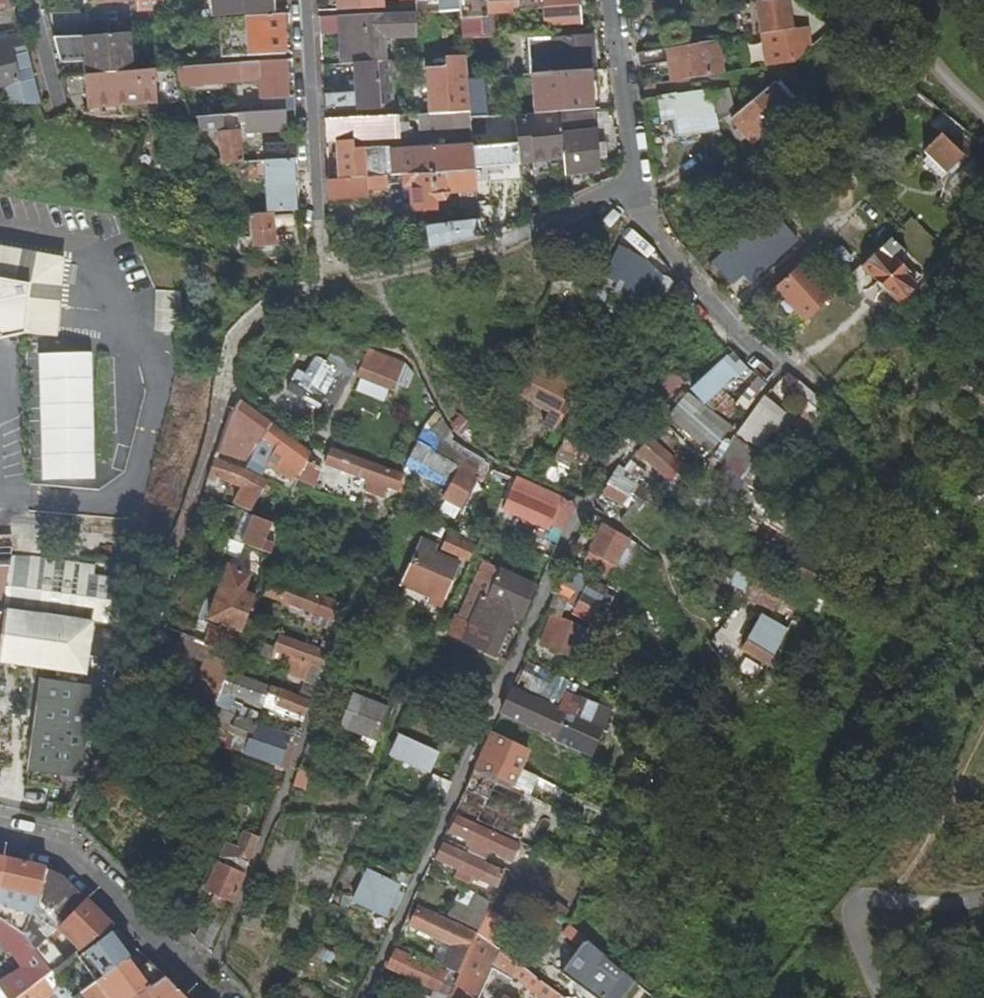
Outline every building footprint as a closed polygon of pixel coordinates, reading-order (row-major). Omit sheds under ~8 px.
[(14,6),(13,0),(0,0),(0,9),(14,6)] [(215,13),(269,11),(269,0),(214,0),(215,13)] [(343,10),(382,8),(382,0),(342,0),(343,10)] [(461,10),(460,0),(443,0),(445,11),(461,10)] [(463,39),(482,37),(478,0),(460,0),(461,10),(462,20),(463,39)] [(600,11),(599,0),(486,0),(487,14),(543,11),(544,19),(540,20),(540,22),(545,22),(545,26),(581,25),(580,12),(600,11)] [(759,6),(764,38),(772,37),(793,34),(788,2),(759,6)] [(355,64),(386,62),(384,38),(413,36),(412,13),(320,18),(321,35),(341,33),(342,65),(355,64)] [(285,54),(283,15),(220,19),(220,24),(221,57),(285,54)] [(191,67),(184,22),(166,23),(167,29),(178,68),(191,67)] [(811,53),(809,32),(793,34),(798,66),(811,53)] [(10,105),(40,104),(21,33),(0,39),(0,85),(5,84),(10,105)] [(54,37),(61,60),(90,59),(90,74),(132,72),(129,33),(88,35),(54,37)] [(772,37),(778,69),(796,67),(798,66),(793,34),(772,37)] [(530,39),(532,75),(592,70),(596,70),(593,35),(530,39)] [(713,46),(701,48),(703,65),(715,63),(713,46)] [(670,66),(672,84),(702,80),(699,65),(703,65),(701,48),(638,57),(639,70),(670,66)] [(437,114),(470,112),(469,90),(467,79),(465,57),(446,58),(447,68),(429,70),(430,101),(436,101),(437,114)] [(289,111),(286,61),(240,64),(241,75),(242,81),(261,80),(263,100),(267,100),(268,107),(263,107),(263,113),(286,111),(289,111)] [(394,109),(391,61),(386,62),(355,64),(357,94),(325,96),(326,114),(394,109)] [(715,63),(703,65),(699,65),(702,80),(717,78),(715,63)] [(241,75),(240,64),(221,65),(221,82),(232,81),(242,81),(241,75)] [(221,65),(191,67),(178,68),(178,69),(182,84),(221,82),(221,65)] [(86,75),(88,108),(158,104),(156,70),(132,72),(90,74),(86,75)] [(592,70),(532,75),(535,114),(561,112),(595,110),(592,70)] [(733,123),(753,149),(795,113),(774,88),(733,123)] [(731,93),(711,98),(716,118),(735,113),(731,93)] [(796,105),(799,109),(804,105),(800,100),(796,105)] [(595,110),(561,112),(563,128),(596,125),(595,110)] [(287,131),(286,111),(263,113),(239,114),(239,122),(246,122),(247,133),(252,133),(287,131)] [(471,119),(470,112),(437,114),(431,115),(419,115),(420,129),(472,127),(471,119)] [(516,116),(517,126),(519,144),(521,163),(566,158),(563,136),(563,128),(561,112),(535,114),(516,116)] [(220,164),(243,163),(239,132),(236,126),(236,114),(199,117),(200,131),(217,129),(220,157),(220,164)] [(516,116),(496,117),(497,124),(502,123),(502,127),(517,126),(516,116)] [(399,123),(398,117),(326,121),(328,144),(338,143),(354,142),(400,139),(400,135),(409,135),(408,123),(399,123)] [(483,134),(473,135),(474,147),(476,172),(477,184),(492,182),(491,173),(501,173),(500,166),(521,165),(521,163),(519,144),(499,146),(499,135),(487,136),(488,147),(484,147),(483,134)] [(563,136),(566,158),(567,175),(600,173),(600,161),(607,161),(606,146),(598,147),(597,134),(563,136)] [(943,137),(926,154),(948,175),(949,176),(960,165),(963,168),(968,164),(964,160),(973,151),(962,139),(953,148),(943,137)] [(355,150),(354,142),(338,143),(340,181),(394,177),(393,151),(393,148),(355,150)] [(299,160),(298,144),(265,146),(266,161),(269,161),(291,160),(299,160)] [(476,172),(474,147),(393,151),(394,177),(405,177),(476,172)] [(948,175),(926,154),(915,166),(936,187),(948,175)] [(291,160),(269,161),(273,202),(268,202),(268,207),(294,205),(291,160)] [(477,184),(476,172),(405,177),(406,188),(412,188),(414,215),(436,212),(438,209),(437,201),(445,200),(449,194),(478,192),(477,184)] [(399,178),(394,177),(340,181),(330,182),(331,199),(367,197),(367,190),(389,189),(389,185),(399,185),(399,178)] [(428,229),(431,250),(482,239),(478,199),(465,200),(467,225),(428,229)] [(275,252),(275,246),(273,215),(238,218),(240,246),(254,245),(254,253),(275,252)] [(836,241),(824,253),(839,269),(850,282),(862,270),(854,261),(857,257),(860,259),(869,249),(873,253),(877,249),(880,252),(883,249),(891,241),(895,236),(877,217),(844,249),(836,241)] [(763,220),(703,271),(722,294),(763,258),(781,241),(763,220)] [(895,236),(891,241),(903,253),(929,276),(939,266),(934,262),(939,255),(926,242),(921,247),(901,229),(895,236)] [(892,265),(903,253),(891,241),(883,249),(880,252),(864,271),(899,304),(916,286),(892,265)] [(60,287),(62,255),(0,245),(0,277),(30,282),(60,287)] [(240,246),(240,259),(282,257),(281,246),(275,246),(275,252),(254,253),(254,245),(240,246)] [(638,254),(620,247),(607,280),(626,287),(631,272),(637,257),(638,254)] [(854,261),(862,270),(880,252),(877,249),(873,253),(869,249),(860,259),(857,257),(854,261)] [(637,257),(631,272),(644,277),(649,262),(637,257)] [(801,266),(772,293),(805,327),(832,300),(801,266)] [(25,333),(30,282),(0,277),(0,337),(25,333)] [(926,291),(922,288),(908,304),(926,319),(950,293),(936,279),(926,291)] [(56,335),(60,287),(30,282),(25,333),(56,335)] [(157,303),(179,306),(179,286),(157,286),(157,303)] [(179,326),(179,306),(157,303),(156,326),(179,326)] [(605,306),(604,318),(617,319),(618,307),(605,306)] [(884,343),(878,349),(876,351),(886,359),(899,344),(900,343),(894,338),(887,346),(884,343)] [(878,349),(870,342),(859,354),(863,358),(867,361),(876,351),(878,349)] [(705,455),(733,428),(714,409),(727,397),(740,410),(764,386),(730,350),(664,413),(705,455)] [(47,481),(97,478),(90,351),(39,354),(47,481)] [(508,393),(552,416),(557,418),(565,403),(567,399),(574,387),(561,380),(524,360),(508,393)] [(325,400),(341,373),(319,361),(309,378),(300,373),(289,392),(321,412),(327,401),(325,400)] [(670,396),(684,381),(669,366),(654,380),(670,396)] [(372,382),(396,391),(402,377),(378,368),(372,382)] [(574,387),(567,399),(577,404),(589,380),(567,368),(561,380),(574,387)] [(799,385),(790,396),(816,419),(826,408),(799,385)] [(761,395),(735,434),(760,451),(787,413),(761,395)] [(557,418),(552,416),(544,430),(554,436),(575,407),(565,403),(557,418)] [(240,444),(241,442),(247,429),(264,441),(266,442),(262,448),(269,453),(273,447),(294,463),(303,450),(241,405),(231,417),(226,434),(240,444)] [(578,459),(589,464),(603,434),(573,416),(566,430),(571,433),(555,464),(571,473),(578,459)] [(247,429),(241,442),(258,450),(264,441),(247,429)] [(237,451),(240,444),(226,434),(220,450),(228,456),(233,449),(237,451)] [(486,463),(450,441),(447,447),(424,435),(407,471),(450,491),(461,468),(481,480),(479,483),(485,485),(492,472),(483,468),(486,463)] [(639,478),(670,495),(686,466),(636,439),(601,505),(619,515),(639,478)] [(712,476),(738,487),(752,453),(726,442),(712,476)] [(311,456),(303,450),(294,463),(300,467),(295,475),(302,479),(311,456)] [(340,471),(345,455),(331,450),(326,466),(340,471)] [(744,513),(779,467),(764,456),(729,502),(744,513)] [(390,490),(401,494),(407,478),(347,458),(342,473),(373,484),(390,490)] [(247,490),(238,514),(255,520),(270,481),(216,463),(213,470),(219,472),(216,479),(247,490)] [(465,513),(479,483),(481,480),(461,468),(450,491),(443,503),(465,513)] [(503,514),(541,530),(549,533),(560,508),(563,501),(517,482),(503,514)] [(387,499),(390,490),(373,484),(369,492),(387,499)] [(363,492),(360,506),(379,510),(382,497),(363,492)] [(549,533),(541,530),(539,538),(551,543),(565,511),(560,508),(549,533)] [(266,545),(273,527),(255,520),(244,547),(273,558),(276,548),(266,545)] [(590,554),(617,568),(629,544),(630,541),(604,527),(590,554)] [(292,566),(305,572),(311,555),(312,552),(283,540),(272,569),(289,575),(292,566)] [(425,541),(422,548),(437,555),(440,548),(425,541)] [(617,568),(612,578),(640,593),(644,587),(651,591),(661,561),(629,544),(617,568)] [(231,548),(225,562),(241,569),(247,555),(231,548)] [(461,566),(437,555),(422,548),(405,588),(444,606),(461,566)] [(779,564),(818,582),(825,569),(785,550),(779,564)] [(585,563),(612,578),(617,568),(590,554),(585,563)] [(15,558),(0,558),(0,663),(86,675),(89,650),(95,650),(98,623),(111,625),(118,626),(125,581),(14,565),(15,558)] [(728,579),(749,589),(757,568),(738,559),(728,579)] [(446,638),(496,662),(514,619),(522,623),(538,587),(482,563),(446,638)] [(213,622),(244,634),(256,601),(245,597),(252,579),(232,571),(213,622)] [(752,588),(796,608),(804,592),(760,572),(752,588)] [(289,587),(323,599),(327,586),(295,574),(289,587)] [(566,587),(584,596),(591,583),(572,575),(566,587)] [(342,606),(323,599),(289,587),(275,582),(272,587),(268,586),(266,592),(270,594),(268,600),(323,619),(336,623),(342,606)] [(609,592),(591,583),(584,596),(577,609),(595,619),(609,592)] [(322,654),(330,657),(349,608),(342,606),(336,623),(336,624),(333,634),(330,633),(322,654)] [(770,668),(786,626),(756,614),(739,656),(770,668)] [(336,624),(336,623),(323,619),(319,629),(330,633),(333,634),(336,624)] [(549,651),(554,652),(571,658),(580,629),(564,624),(560,638),(553,635),(549,651)] [(125,627),(118,626),(111,625),(99,688),(102,689),(112,690),(125,627)] [(821,642),(824,637),(812,631),(810,636),(821,642)] [(858,636),(849,632),(842,646),(851,650),(858,636)] [(617,650),(590,633),(580,650),(608,665),(617,650)] [(208,658),(211,650),(182,639),(175,656),(204,668),(208,658)] [(282,639),(277,654),(294,660),(325,671),(330,657),(322,654),(282,639)] [(566,672),(571,658),(554,652),(550,665),(566,672)] [(290,669),(294,660),(277,654),(274,661),(290,669)] [(208,658),(204,668),(192,697),(188,696),(187,700),(216,711),(230,673),(232,667),(208,658)] [(523,682),(537,688),(546,693),(560,700),(567,687),(530,667),(523,682)] [(223,710),(241,717),(246,706),(265,713),(266,710),(269,712),(272,706),(268,704),(273,691),(274,689),(230,673),(216,711),(222,713),(223,710)] [(95,745),(102,689),(99,688),(42,680),(28,784),(55,788),(56,776),(81,779),(83,767),(86,744),(91,745),(95,745)] [(546,693),(537,688),(532,696),(542,701),(546,693)] [(312,705),(273,691),(268,704),(272,706),(279,709),(307,719),(312,705)] [(594,703),(571,694),(561,714),(571,719),(586,724),(594,703)] [(392,713),(357,697),(344,729),(379,744),(392,713)] [(512,719),(530,727),(536,712),(519,704),(512,719)] [(279,709),(272,706),(269,712),(268,714),(276,717),(279,709)] [(236,731),(241,717),(223,710),(222,713),(208,748),(226,755),(231,737),(234,738),(236,731)] [(236,731),(258,738),(261,730),(262,726),(257,724),(260,717),(246,712),(243,718),(241,717),(236,731)] [(536,712),(530,727),(558,740),(565,726),(536,712)] [(576,731),(565,726),(558,740),(569,745),(576,731)] [(299,744),(261,730),(258,738),(255,743),(255,745),(252,744),(246,757),(281,770),(283,767),(290,769),(299,744)] [(587,733),(582,745),(591,749),(596,738),(587,733)] [(497,748),(502,738),(495,734),(490,745),(497,748)] [(439,756),(401,737),(392,758),(430,777),(439,756)] [(508,742),(502,738),(497,748),(486,773),(514,786),(520,772),(539,781),(537,785),(554,793),(568,767),(511,737),(508,742)] [(567,752),(574,755),(580,744),(573,740),(567,752)] [(88,767),(91,745),(86,744),(83,767),(88,767)] [(586,759),(591,749),(582,745),(580,744),(574,755),(585,760),(586,759)] [(273,809),(285,777),(226,755),(208,748),(195,780),(273,809)] [(586,759),(585,760),(577,775),(594,785),(603,767),(586,759)] [(293,786),(307,790),(311,772),(297,769),(293,786)] [(445,802),(453,785),(438,779),(430,795),(445,802)] [(480,796),(491,801),(497,786),(486,781),(480,796)] [(497,786),(491,801),(518,812),(524,798),(497,786)] [(537,825),(545,807),(530,800),(522,819),(537,825)] [(484,806),(477,822),(518,841),(525,827),(484,806)] [(611,836),(617,821),(606,817),(601,832),(611,836)] [(495,844),(498,837),(462,820),(454,836),(474,847),(469,857),(486,865),(495,844)] [(499,835),(498,837),(495,844),(516,855),(521,847),(499,835)] [(218,900),(215,909),(225,913),(228,904),(235,906),(245,878),(247,878),(261,842),(248,837),(246,841),(244,841),(240,849),(228,845),(220,868),(219,867),(207,895),(218,900)] [(507,874),(486,865),(469,857),(446,847),(439,863),(500,889),(507,874)] [(6,859),(0,888),(0,919),(25,935),(28,929),(42,892),(47,869),(6,859)] [(58,871),(47,869),(42,892),(53,893),(59,900),(53,906),(59,913),(66,906),(73,913),(87,899),(58,871)] [(355,904),(387,919),(402,889),(370,874),(355,904)] [(466,926),(481,933),(498,901),(492,898),(489,901),(481,897),(472,914),(466,926)] [(113,925),(87,899),(73,913),(62,924),(86,946),(113,925)] [(515,910),(498,901),(481,933),(480,937),(495,948),(515,910)] [(66,906),(59,913),(36,936),(31,942),(37,949),(45,941),(62,924),(73,913),(66,906)] [(466,926),(472,914),(463,909),(456,921),(466,926)] [(414,929),(458,950),(462,952),(471,933),(422,910),(414,929)] [(197,942),(210,954),(228,919),(212,911),(197,942)] [(8,955),(12,953),(22,967),(0,982),(0,987),(7,997),(17,997),(53,971),(37,949),(31,942),(25,935),(0,919),(0,943),(8,955)] [(28,929),(25,935),(31,942),(36,936),(28,929)] [(112,970),(129,957),(111,933),(87,951),(96,963),(103,958),(112,970)] [(462,952),(470,955),(480,937),(471,933),(462,952)] [(495,948),(480,937),(470,955),(457,987),(472,997),(481,997),(496,963),(509,973),(506,977),(511,982),(515,976),(529,986),(527,989),(539,997),(562,997),(495,948)] [(607,960),(585,940),(561,975),(592,997),(625,997),(635,984),(623,974),(618,981),(601,969),(607,960)] [(62,964),(45,941),(37,949),(53,971),(62,964)] [(466,962),(470,955),(462,952),(458,950),(455,957),(466,962)] [(83,960),(77,953),(62,964),(53,971),(73,997),(80,993),(65,973),(83,960)] [(390,970),(440,993),(448,977),(397,954),(390,970)] [(129,957),(112,970),(105,975),(82,991),(87,997),(136,997),(147,990),(165,976),(154,965),(141,974),(129,957)] [(448,973),(458,978),(466,962),(455,957),(448,973)] [(105,975),(112,970),(103,958),(96,963),(105,975)] [(324,966),(308,958),(298,980),(314,988),(324,966)] [(17,997),(47,997),(56,992),(60,997),(73,997),(53,971),(17,997)] [(165,976),(147,990),(152,997),(187,997),(165,976)] [(635,984),(625,997),(651,997),(635,984)] [(457,987),(450,997),(472,997),(457,987)] [(147,990),(136,997),(152,997),(147,990)]
